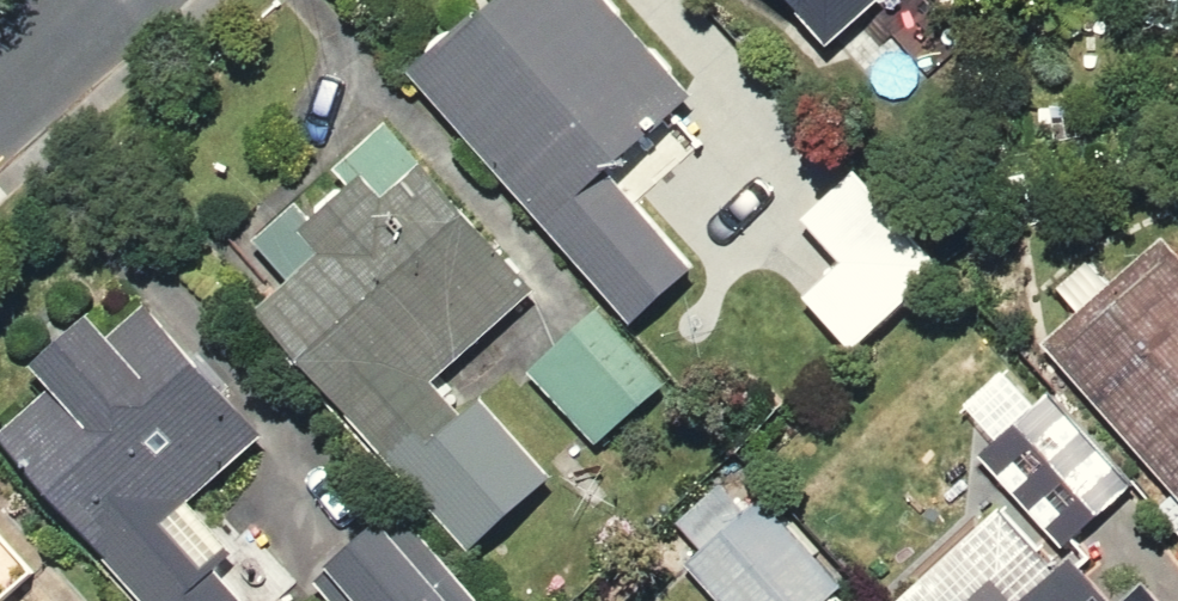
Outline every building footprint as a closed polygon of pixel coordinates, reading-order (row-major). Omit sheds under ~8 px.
[(609,295),(655,345),(720,285),(643,201),(725,126),(609,0),(547,0),(434,104),(609,295)] [(827,51),(887,0),(783,0),(827,51)] [(264,335),(418,501),(493,582),(578,504),(488,406),(517,379),(583,319),(403,124),(257,258),(299,303),(264,335)] [(976,301),(880,187),(814,242),(855,291),(818,322),(873,387),(976,301)] [(1067,363),(1177,494),(1177,269),(1067,363)] [(655,345),(609,295),(583,319),(517,379),(609,478),(700,393),(655,345)] [(3,434),(157,600),(310,600),(324,588),(369,546),(145,303),(3,434)] [(1060,403),(987,471),(1058,546),(1091,581),(1164,513),(1060,403)] [(0,482),(0,600),(102,600),(0,482)] [(418,501),(369,546),(324,588),(336,600),(510,600),(493,582),(418,501)] [(707,574),(726,600),(855,600),(791,513),(707,574)] [(1000,600),(1110,600),(1091,581),(1058,546),(1000,600)]
